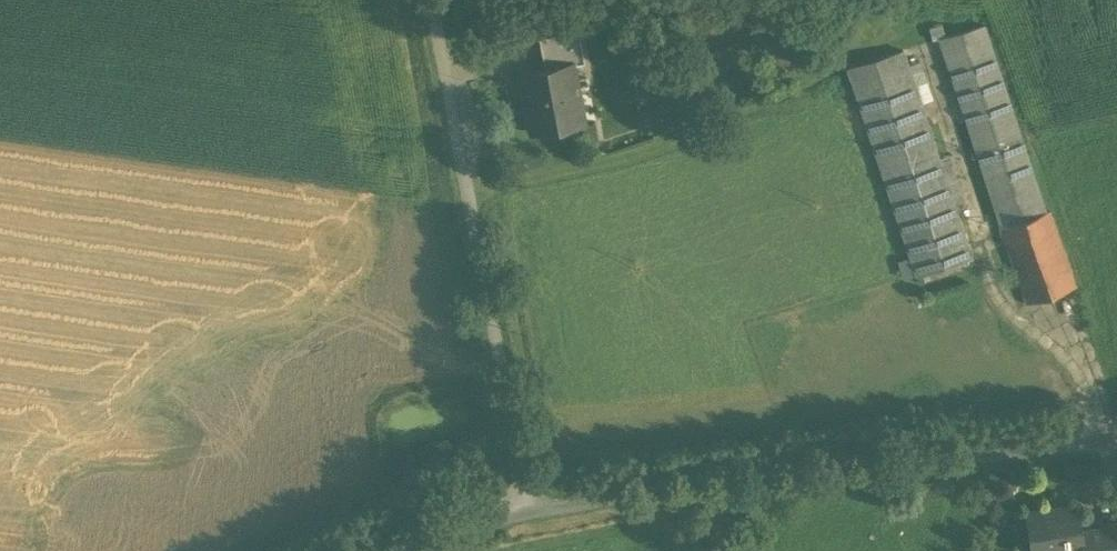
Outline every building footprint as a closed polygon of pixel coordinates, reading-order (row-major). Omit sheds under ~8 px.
[(1045,212),(983,24),(938,38),(1001,227),(1000,227),(1025,303),(1074,286),(1049,211),(1045,212)] [(578,29),(538,37),(544,67),(571,62),(572,63),(584,61),(578,29)] [(971,258),(902,50),(847,68),(916,276),(971,258)] [(544,67),(519,72),(531,131),(553,127),(552,121),(570,117),(572,123),(582,121),(582,119),(573,121),(566,82),(575,80),(572,63),(571,62),(544,67)] [(1025,514),(1030,550),(1073,550),(1081,550),(1082,550),(1090,550),(1105,549),(1106,550),(1116,550),(1116,523),(1102,525),(1102,528),(1080,532),(1076,506),(1025,514)]
